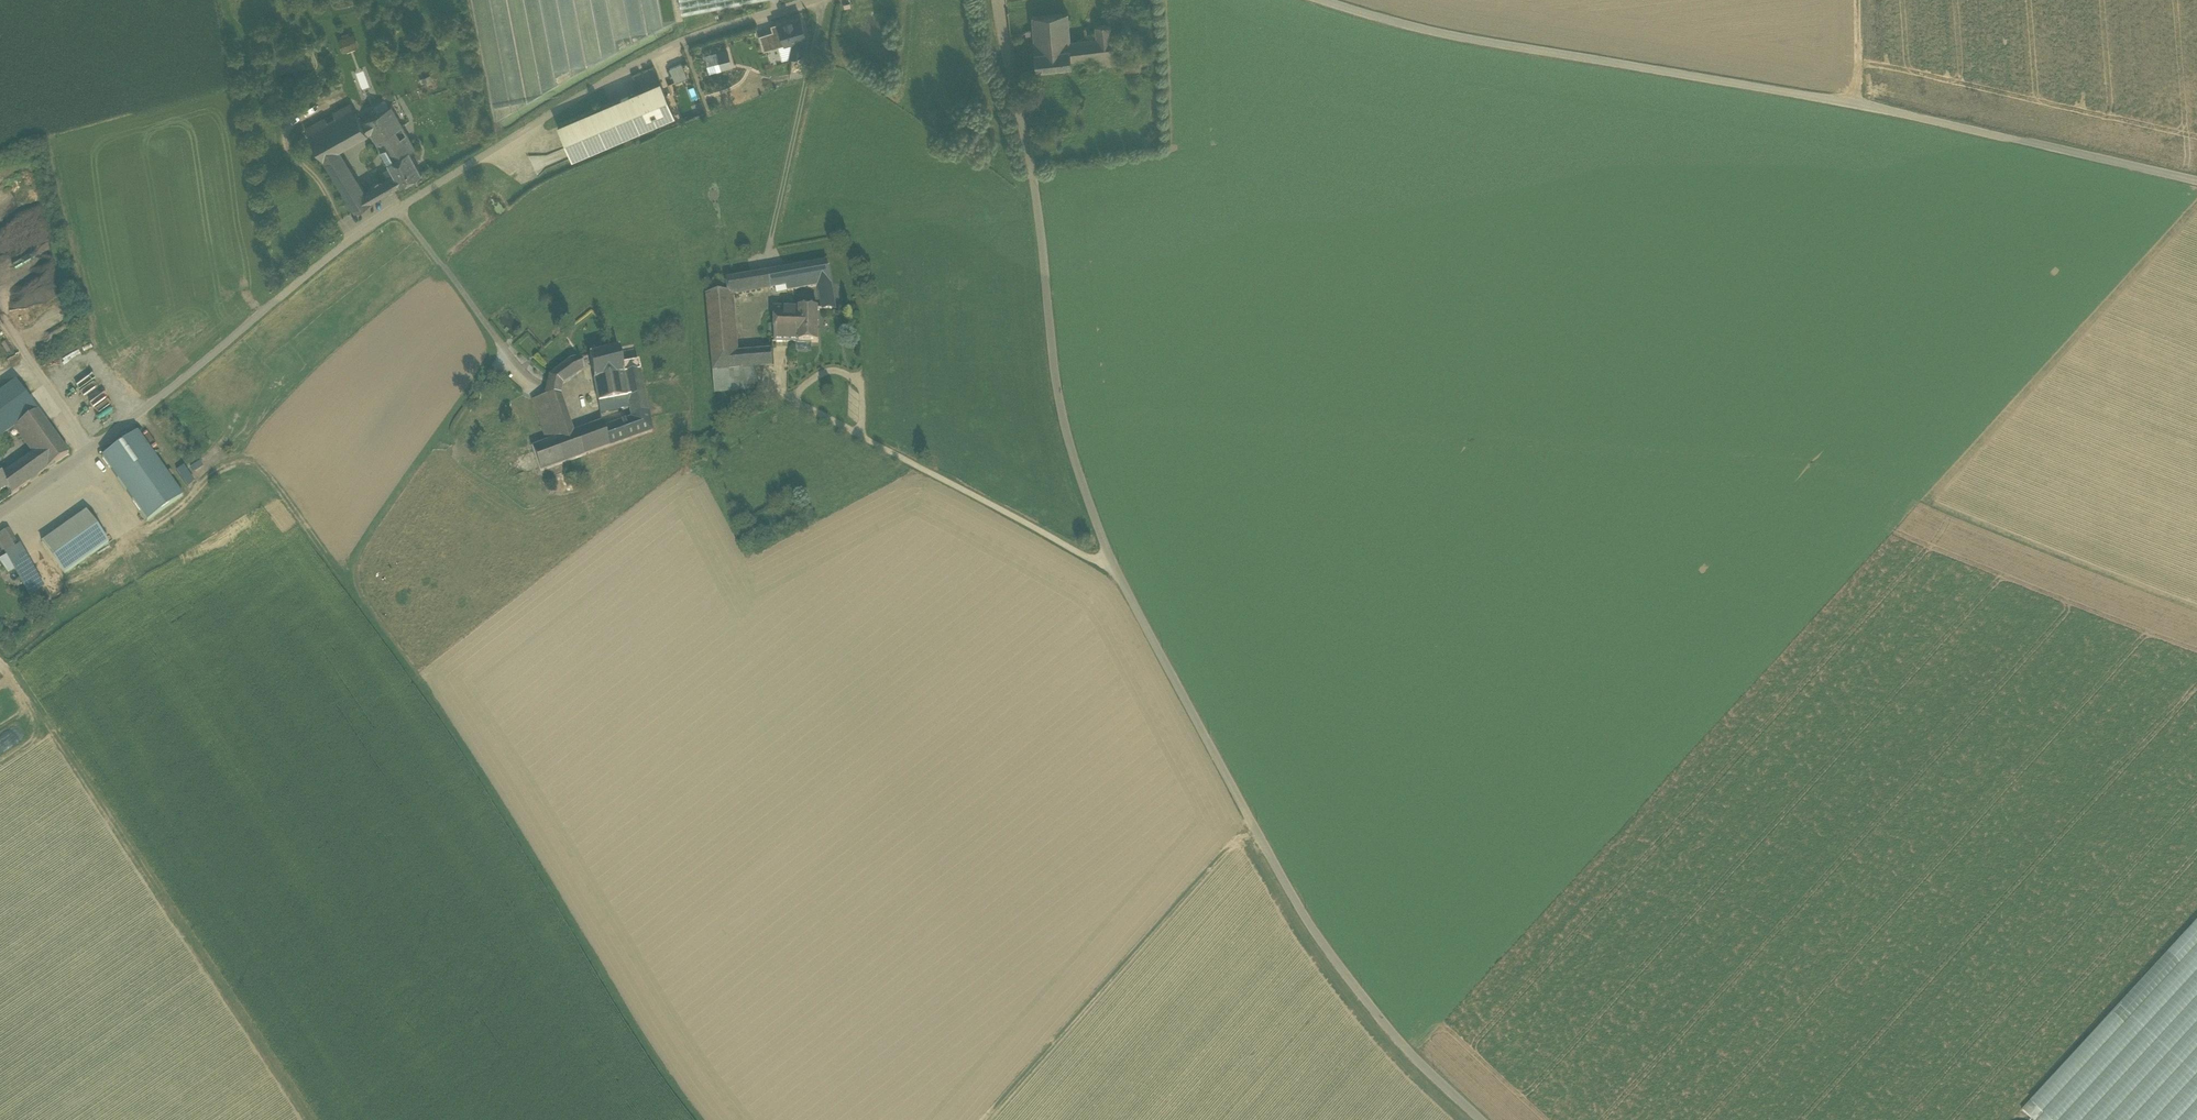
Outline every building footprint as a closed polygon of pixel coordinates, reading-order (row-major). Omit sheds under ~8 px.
[(683,12),(747,0),(681,0),(683,12)] [(1032,16),(1033,30),(1034,36),(1034,40),(1070,37),(1068,22),(1068,18),(1068,13),(1032,16)] [(778,22),(785,43),(792,41),(807,36),(801,16),(778,22)] [(785,43),(778,22),(771,24),(773,30),(779,45),(785,43)] [(1097,37),(1070,40),(1071,47),(1072,60),(1097,56),(1113,54),(1110,23),(1095,25),(1097,37)] [(764,50),(779,45),(773,30),(759,34),(764,50)] [(344,51),(361,45),(357,31),(340,37),(344,51)] [(792,41),(790,57),(804,53),(807,36),(792,41)] [(1034,40),(1035,50),(1071,47),(1070,40),(1070,37),(1034,40)] [(785,43),(779,45),(783,59),(790,57),(792,41),(785,43)] [(1036,68),(1072,65),(1072,60),(1071,47),(1035,50),(1036,68)] [(682,62),(676,65),(682,79),(688,76),(682,62)] [(676,82),(682,79),(676,65),(670,67),(676,82)] [(639,90),(653,123),(675,113),(661,80),(639,90)] [(558,124),(572,157),(653,123),(639,90),(558,124)] [(399,100),(362,122),(369,133),(371,131),(388,161),(410,149),(415,146),(400,119),(407,115),(399,100)] [(305,128),(310,137),(356,111),(351,102),(333,112),(336,116),(328,121),(325,116),(305,128)] [(371,201),(365,190),(339,149),(369,133),(362,122),(356,111),(310,137),(355,210),(371,201)] [(387,177),(393,188),(400,184),(401,184),(422,172),(410,149),(388,161),(395,173),(387,177)] [(387,177),(365,190),(371,201),(378,197),(386,192),(393,188),(387,177)] [(794,269),(769,274),(771,290),(778,288),(779,294),(818,287),(822,311),(836,311),(827,263),(794,269)] [(769,274),(761,275),(763,291),(771,290),(769,274)] [(751,370),(756,369),(754,353),(737,354),(732,296),(738,295),(763,291),(761,275),(736,279),(736,280),(727,281),(728,295),(707,297),(715,393),(758,389),(751,370)] [(775,343),(818,343),(818,310),(775,309),(775,343)] [(594,380),(623,375),(621,365),(618,349),(589,356),(594,380)] [(772,351),(763,352),(764,368),(773,368),(772,351)] [(756,369),(764,368),(763,352),(754,353),(756,369)] [(580,359),(579,359),(570,361),(569,361),(549,376),(548,382),(562,386),(562,385),(583,370),(580,359)] [(638,362),(621,365),(623,375),(640,372),(638,362)] [(594,380),(598,403),(627,398),(645,394),(640,372),(623,375),(594,380)] [(16,427),(37,412),(16,382),(0,393),(0,438),(16,427)] [(560,394),(562,386),(548,382),(546,390),(560,394)] [(95,390),(82,400),(99,423),(113,413),(95,390)] [(560,395),(560,394),(546,390),(544,396),(532,401),(546,442),(532,448),(540,471),(652,432),(645,394),(627,398),(629,409),(630,409),(632,418),(606,427),(603,428),(603,425),(602,423),(573,433),(560,395)] [(600,414),(629,409),(627,398),(598,403),(600,414)] [(219,423),(228,419),(222,405),(213,408),(219,423)] [(68,454),(37,412),(16,427),(35,453),(25,460),(37,477),(68,454)] [(182,497),(137,433),(102,458),(147,522),(182,497)] [(31,482),(37,477),(25,460),(19,465),(31,482)] [(11,496),(31,482),(19,465),(4,475),(2,477),(8,489),(11,496)] [(86,512),(42,543),(64,575),(108,544),(86,512)] [(6,554),(17,547),(7,530),(0,534),(0,544),(6,554)] [(39,586),(17,547),(6,554),(7,556),(15,570),(27,593),(39,586)] [(7,574),(15,570),(7,556),(0,559),(0,563),(7,574)] [(2020,1111),(2029,1119),(2169,1119),(2170,1114),(2172,1114),(2171,1112),(2177,1108),(2167,1107),(2167,1104),(2189,1079),(2188,1092),(2196,1087),(2196,917),(2020,1111)]
